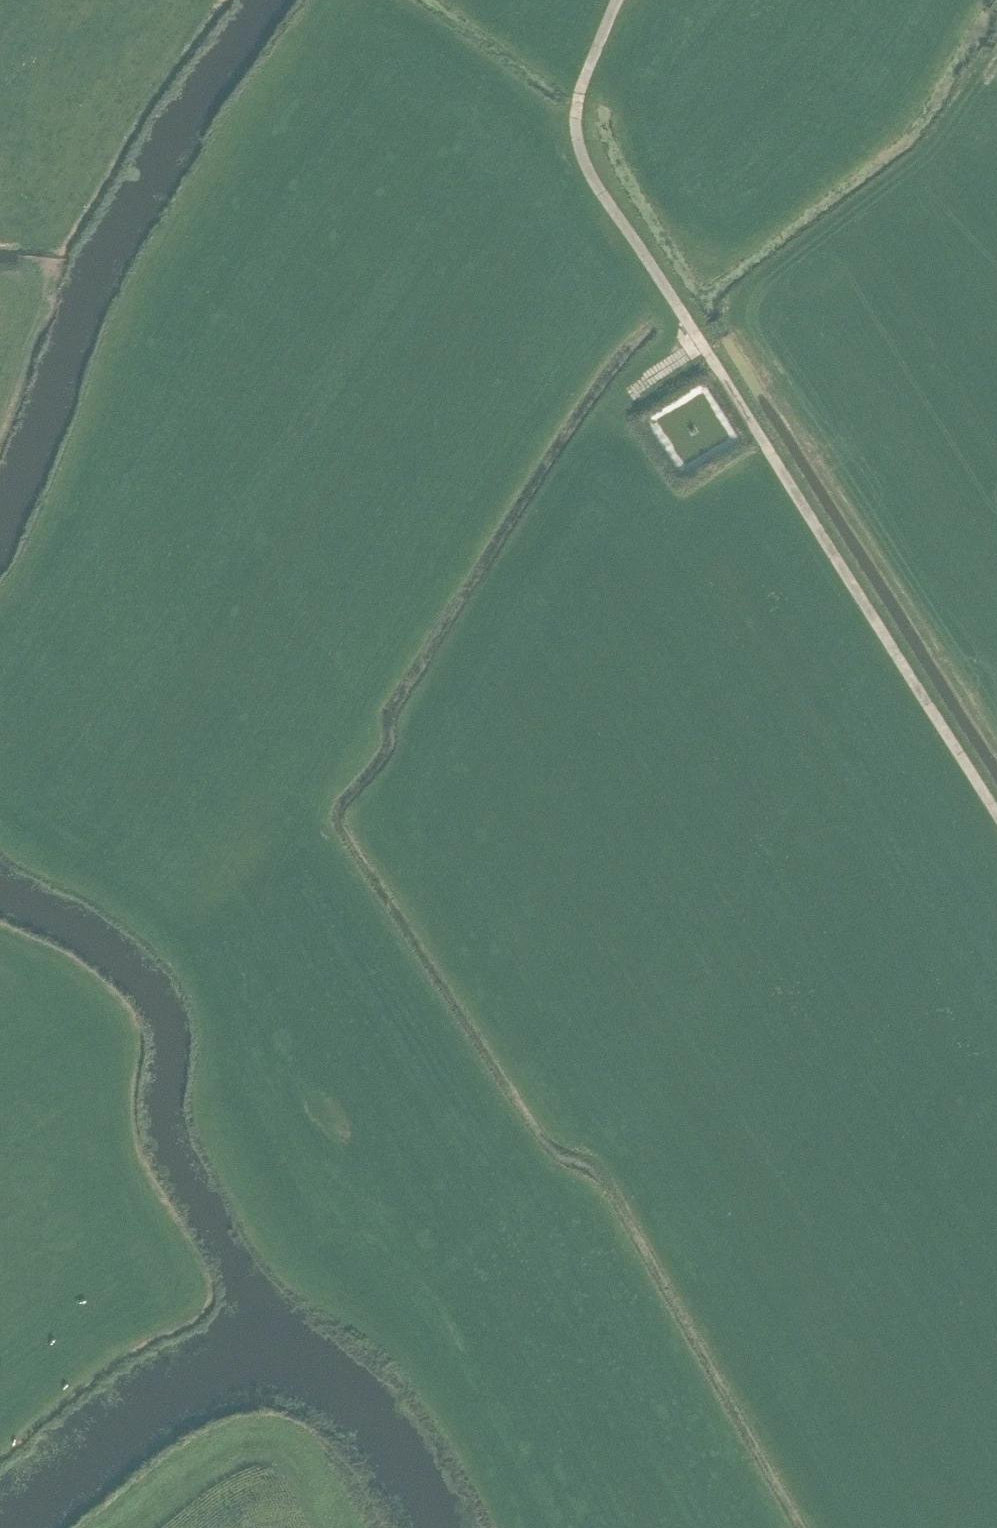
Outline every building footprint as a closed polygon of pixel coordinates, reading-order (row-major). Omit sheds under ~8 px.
[(682,468),(736,437),(706,383),(651,414),(682,468)]
